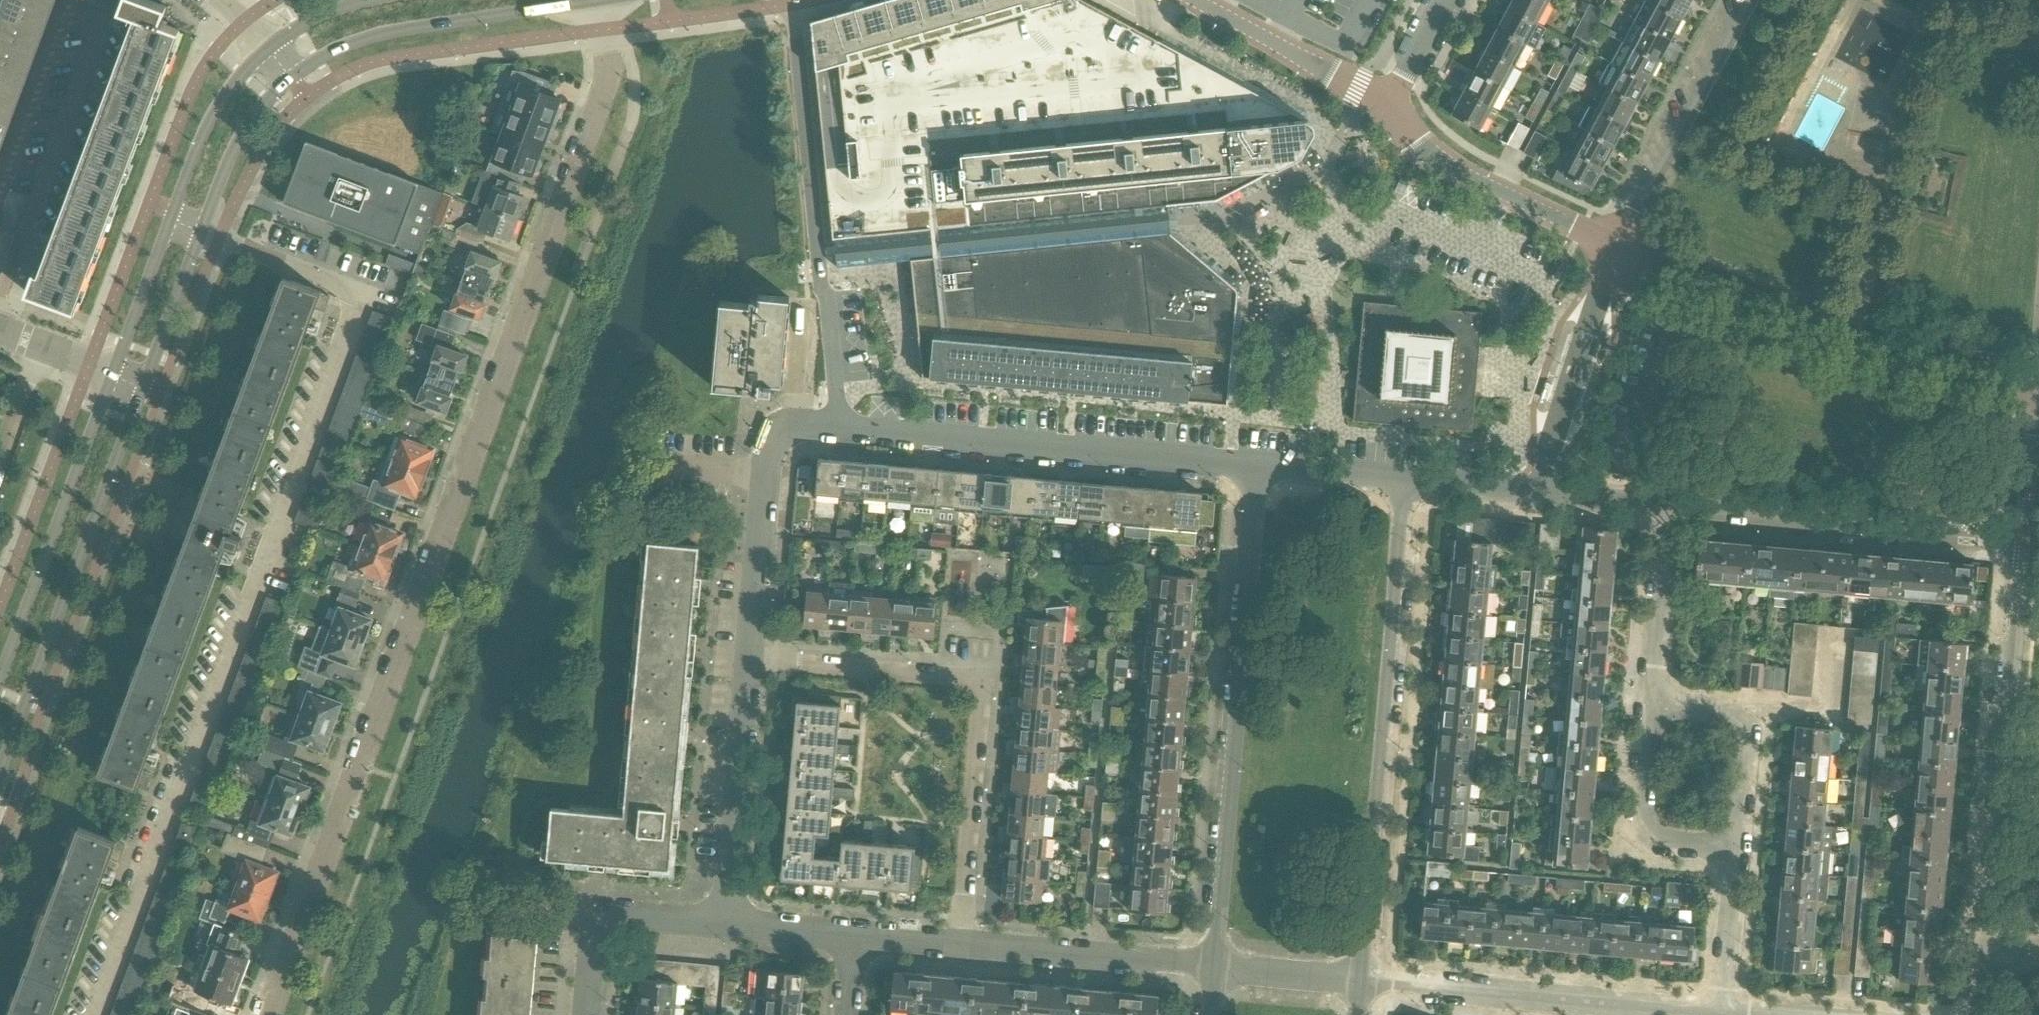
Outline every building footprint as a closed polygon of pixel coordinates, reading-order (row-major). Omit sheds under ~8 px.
[(0,5),(0,17),(44,33),(52,11),(24,0),(2,0),(0,5)] [(52,11),(56,0),(24,0),(52,11)] [(161,3),(162,0),(123,0),(119,9),(135,15),(126,38),(39,272),(36,271),(36,270),(34,269),(26,291),(75,310),(76,308),(75,308),(137,141),(178,31),(179,31),(179,30),(161,23),(162,20),(161,20),(167,6),(161,3)] [(810,21),(810,22),(811,22),(811,26),(812,31),(812,38),(812,39),(813,39),(813,41),(812,41),(812,42),(813,42),(815,63),(814,63),(815,64),(815,66),(815,67),(816,70),(818,95),(818,96),(818,98),(818,99),(821,120),(821,127),(821,128),(822,129),(821,130),(821,131),(822,131),(822,137),(825,159),(824,159),(824,160),(825,160),(825,161),(824,161),(827,191),(827,192),(828,192),(828,193),(831,222),(831,224),(831,225),(831,226),(832,239),(834,238),(834,240),(835,251),(837,265),(837,267),(885,262),(900,260),(910,259),(910,260),(911,260),(971,254),(999,251),(1027,249),(1073,244),(1127,239),(1128,245),(1138,253),(1144,252),(1152,333),(1162,334),(1175,335),(1181,336),(1207,338),(1231,340),(1233,340),(1236,310),(1236,308),(1236,309),(1236,308),(1236,307),(1238,294),(1237,292),(1237,291),(1237,290),(1236,289),(1236,288),(1235,287),(1234,286),(1211,267),(1210,266),(1210,267),(1209,266),(1187,247),(1186,246),(1185,245),(1171,233),(1170,233),(1170,232),(1170,227),(1169,218),(1168,211),(1167,206),(1167,205),(1168,205),(1168,204),(1153,205),(1152,205),(1147,206),(1138,207),(1136,207),(1131,207),(1112,209),(1101,210),(1067,214),(1034,217),(1001,220),(968,224),(961,154),(963,154),(978,152),(1012,149),(1013,149),(1027,147),(1043,146),(1077,142),(1080,142),(1094,141),(1108,139),(1110,139),(1144,136),(1146,135),(1160,134),(1174,133),(1176,132),(1210,129),(1214,129),(1224,128),(1224,127),(1227,127),(1228,142),(1229,150),(1233,191),(1244,186),(1245,185),(1273,171),(1272,170),(1274,170),(1294,159),(1300,156),(1301,156),(1304,150),(1305,149),(1313,134),(1313,133),(1314,132),(1314,131),(1314,130),(1314,129),(1314,128),(1314,127),(1313,125),(1313,124),(1312,123),(1311,122),(1310,122),(1308,120),(1307,120),(1300,116),(1299,116),(1299,115),(1266,98),(1265,97),(1232,80),(1232,79),(1232,80),(1231,79),(1200,62),(1199,62),(1198,62),(1198,61),(1179,51),(1178,50),(1178,51),(1176,50),(1177,50),(1162,42),(1161,42),(1160,41),(1161,41),(1160,40),(1159,41),(1137,29),(1137,28),(1136,28),(1135,28),(1135,27),(1134,27),(1103,11),(1103,10),(1102,10),(1101,9),(1084,0),(883,0),(880,1),(867,5),(865,6),(865,5),(864,6),(850,10),(843,12),(842,12),(838,14),(838,13),(837,13),(837,14),(836,14),(834,14),(822,18),(811,21),(810,21)] [(1506,8),(1536,23),(1547,2),(1543,0),(1511,0),(1506,8)] [(1652,4),(1680,19),(1688,5),(1689,6),(1692,0),(1654,0),(1652,4)] [(1646,1),(1634,22),(1670,41),(1675,32),(1674,32),(1680,19),(1652,4),(1646,1)] [(1589,4),(1581,19),(1589,23),(1597,8),(1589,4)] [(1547,28),(1536,23),(1506,8),(1502,15),(1504,15),(1497,29),(1525,44),(1535,50),(1547,28)] [(1597,8),(1589,23),(1597,28),(1605,12),(1597,8)] [(35,56),(44,33),(0,17),(0,42),(35,56)] [(1573,34),(1581,39),(1589,23),(1581,19),(1573,34)] [(1634,22),(1623,43),(1658,61),(1665,47),(1667,48),(1670,41),(1634,22)] [(1589,23),(1581,39),(1589,43),(1597,28),(1589,23)] [(1488,42),(1484,49),(1519,68),(1520,66),(1515,63),(1525,44),(1497,29),(1490,42),(1488,42)] [(27,78),(35,56),(0,42),(0,68),(27,78)] [(1623,43),(1612,63),(1648,83),(1652,75),(1651,74),(1658,61),(1623,43)] [(1564,45),(1556,60),(1563,64),(1571,49),(1564,45)] [(1481,58),(1474,71),(1502,87),(1513,67),(1518,69),(1518,68),(1519,68),(1484,49),(1480,57),(1481,58)] [(1577,51),(1569,67),(1577,71),(1585,56),(1577,51)] [(1563,64),(1556,60),(1548,75),(1555,79),(1563,64)] [(1607,88),(1635,103),(1643,90),(1644,90),(1648,83),(1612,63),(1609,62),(1597,83),(1607,88)] [(497,68),(497,64),(488,64),(485,72),(490,74),(497,68)] [(1577,71),(1569,67),(1561,82),(1569,86),(1577,71)] [(19,101),(27,78),(0,68),(0,94),(19,101)] [(513,71),(501,106),(555,126),(559,114),(557,109),(561,99),(552,96),(556,84),(524,73),(513,71)] [(1466,84),(1461,92),(1491,108),(1496,111),(1497,109),(1492,106),(1502,87),(1474,71),(1467,85),(1466,84)] [(1540,88),(1533,103),(1540,107),(1548,92),(1540,88)] [(1607,88),(1596,109),(1626,124),(1630,117),(1628,116),(1635,103),(1607,88)] [(1491,108),(1461,92),(1458,100),(1452,113),(1451,113),(1451,114),(1479,129),(1491,108)] [(10,123),(19,101),(0,94),(0,119),(10,123)] [(1554,95),(1546,109),(1554,113),(1562,99),(1554,95)] [(1540,107),(1533,103),(1525,117),(1533,121),(1540,107)] [(501,106),(492,131),(501,134),(542,149),(545,140),(550,138),(555,126),(501,106)] [(1579,127),(1585,130),(1613,146),(1620,132),(1621,133),(1626,124),(1596,109),(1590,106),(1579,127)] [(1554,113),(1546,109),(1539,124),(1546,128),(1554,113)] [(2,146),(10,123),(0,119),(0,145),(2,146)] [(1507,144),(1508,145),(1518,150),(1529,129),(1518,123),(1507,144)] [(963,154),(961,154),(968,224),(1001,220),(1034,217),(1067,214),(1101,210),(1112,209),(1131,207),(1136,207),(1138,207),(1147,206),(1152,205),(1153,205),(1168,204),(1168,205),(1176,204),(1216,200),(1233,191),(1229,150),(1228,142),(1227,127),(1224,127),(1224,128),(1214,129),(1210,129),(1176,132),(1174,133),(1160,134),(1146,135),(1144,136),(1110,139),(1108,139),(1094,141),(1080,142),(1077,142),(1043,146),(1027,147),(1013,149),(1012,149),(978,152),(963,154)] [(1585,130),(1573,152),(1603,167),(1607,159),(1606,159),(1613,146),(1585,130)] [(1523,153),(1533,158),(1534,158),(1545,137),(1534,131),(1523,153)] [(501,134),(487,171),(516,182),(521,184),(524,176),(523,176),(525,172),(533,175),(533,174),(534,172),(538,170),(541,163),(539,158),(542,149),(501,134)] [(341,184),(351,158),(338,153),(306,141),(293,175),(283,202),(318,215),(325,198),(323,197),(329,179),(341,184)] [(1603,167),(1573,152),(1570,159),(1562,173),(1591,188),(1591,187),(1597,175),(1599,175),(1603,167)] [(420,253),(425,241),(431,224),(443,192),(435,189),(419,183),(388,172),(351,158),(341,184),(329,179),(323,197),(325,198),(318,215),(328,219),(339,223),(340,223),(375,237),(393,243),(396,244),(419,253),(420,253)] [(517,217),(519,218),(523,205),(522,205),(525,198),(512,193),(516,182),(487,171),(483,184),(492,187),(489,196),(491,197),(487,206),(517,217)] [(445,191),(455,196),(460,183),(450,179),(445,191)] [(432,223),(442,227),(453,197),(444,194),(432,223)] [(456,233),(479,241),(483,243),(487,231),(510,239),(512,231),(514,232),(518,220),(516,220),(517,217),(487,206),(483,219),(481,219),(478,227),(468,224),(457,230),(456,233)] [(431,224),(425,241),(432,243),(434,237),(472,251),(463,276),(457,274),(456,278),(462,280),(487,289),(492,275),(495,276),(500,262),(475,252),(479,241),(456,233),(431,224)] [(16,234),(4,230),(0,228),(0,277),(16,234)] [(911,262),(914,292),(914,293),(917,324),(917,325),(918,336),(919,336),(919,337),(918,337),(920,356),(920,357),(920,358),(922,376),(922,377),(923,377),(927,377),(927,378),(928,378),(928,377),(929,377),(929,378),(931,378),(931,377),(935,377),(937,377),(943,378),(947,378),(948,378),(960,380),(968,380),(978,381),(978,382),(979,382),(986,382),(996,383),(1004,384),(1013,385),(1021,386),(1031,387),(1039,387),(1049,388),(1057,389),(1067,390),(1075,390),(1085,391),(1093,392),(1103,393),(1111,394),(1121,395),(1128,395),(1138,396),(1138,397),(1139,397),(1139,396),(1146,396),(1156,397),(1157,397),(1169,398),(1170,399),(1180,399),(1185,400),(1186,400),(1186,401),(1188,401),(1189,401),(1217,404),(1217,403),(1219,404),(1228,405),(1233,348),(1233,342),(1233,340),(1231,340),(1207,338),(1181,336),(1175,335),(1162,334),(1152,333),(1144,252),(1138,253),(1128,245),(1127,239),(1073,244),(1027,249),(999,251),(971,254),(911,260),(911,261),(911,262)] [(416,264),(413,273),(425,277),(428,269),(416,264)] [(223,439),(201,497),(195,514),(187,536),(180,553),(166,592),(154,624),(144,651),(130,687),(120,715),(110,742),(98,773),(110,778),(137,787),(137,786),(146,789),(152,774),(156,763),(147,759),(148,759),(146,759),(142,758),(148,741),(167,691),(187,639),(200,603),(219,554),(233,559),(234,558),(237,550),(245,528),(230,522),(233,515),(259,444),(277,396),(306,317),(309,319),(311,320),(311,319),(320,322),(324,312),(330,296),(329,296),(321,293),(321,292),(321,291),(283,277),(277,294),(262,335),(237,400),(231,417),(223,439)] [(487,289),(462,280),(452,307),(454,308),(452,312),(445,309),(440,324),(465,334),(471,319),(470,318),(471,315),(480,318),(485,303),(482,302),(487,289)] [(718,330),(717,341),(716,341),(717,342),(717,346),(716,346),(717,346),(716,357),(715,357),(715,358),(716,358),(715,369),(714,369),(715,370),(714,374),(713,374),(714,374),(713,385),(712,385),(712,386),(771,392),(771,382),(781,383),(781,381),(780,381),(781,371),(782,371),(782,370),(781,370),(782,366),(783,365),(782,365),(783,354),(784,354),(784,353),(783,353),(784,342),(785,342),(784,342),(784,337),(785,338),(785,337),(784,337),(785,326),(786,326),(786,325),(785,325),(786,314),(787,314),(787,313),(787,309),(788,309),(787,309),(788,298),(789,298),(789,297),(758,294),(757,304),(720,301),(720,302),(721,302),(720,313),(719,313),(720,314),(719,318),(718,329),(718,330)] [(1363,301),(1353,420),(1471,431),(1482,312),(1411,306),(1363,301)] [(373,310),(368,322),(391,331),(396,319),(373,310)] [(368,322),(364,334),(387,343),(391,331),(368,322)] [(438,345),(428,373),(455,382),(455,381),(454,381),(459,368),(461,369),(466,355),(449,349),(455,334),(423,322),(417,337),(438,345)] [(364,334),(359,346),(382,355),(387,343),(364,334)] [(359,346),(355,357),(378,366),(382,355),(359,346)] [(355,357),(351,369),(373,378),(378,366),(355,357)] [(351,369),(346,381),(369,390),(373,378),(351,369)] [(455,382),(428,373),(421,371),(411,398),(421,402),(446,411),(451,397),(449,396),(453,383),(454,383),(455,382)] [(346,381),(342,393),(365,401),(369,390),(346,381)] [(342,393),(338,404),(360,413),(365,402),(365,401),(342,393)] [(404,416),(365,402),(360,413),(360,415),(389,425),(414,434),(419,421),(404,416)] [(338,404),(333,416),(356,424),(360,415),(360,413),(338,404)] [(404,416),(419,421),(430,425),(434,414),(408,404),(404,416)] [(333,416),(329,428),(352,436),(356,424),(333,416)] [(329,428),(325,439),(347,448),(352,436),(329,428)] [(394,461),(427,473),(432,459),(429,458),(433,449),(402,438),(394,461)] [(320,451),(316,463),(338,471),(343,460),(320,451)] [(816,498),(839,500),(842,461),(820,459),(820,458),(818,458),(815,493),(816,493),(816,498)] [(336,476),(334,483),(333,487),(358,496),(394,509),(400,491),(415,496),(419,487),(422,488),(427,473),(394,461),(385,485),(376,482),(373,489),(336,476)] [(839,500),(863,502),(866,463),(842,461),(839,500)] [(316,463),(312,474),(334,483),(336,476),(338,471),(316,463)] [(863,502),(887,504),(890,465),(866,463),(863,502)] [(887,504),(910,507),(914,467),(890,465),(887,504)] [(910,519),(933,521),(938,469),(914,467),(910,507),(911,507),(910,519)] [(938,469),(933,521),(957,524),(958,511),(962,472),(938,469)] [(958,511),(982,513),(986,474),(962,472),(958,511)] [(312,474),(307,486),(330,494),(333,487),(334,483),(312,474)] [(982,513),(1006,515),(1010,476),(986,474),(982,513)] [(1006,515),(1030,517),(1034,478),(1010,476),(1006,515)] [(1053,532),(1057,480),(1034,478),(1030,517),(1054,520),(1053,532)] [(1053,532),(1077,534),(1081,482),(1057,480),(1053,532)] [(1081,482),(1077,534),(1078,522),(1102,524),(1105,485),(1081,482)] [(1129,487),(1105,485),(1102,524),(1126,526),(1129,487)] [(1153,489),(1129,487),(1126,526),(1149,528),(1153,489)] [(1149,528),(1148,541),(1172,544),(1177,491),(1153,489),(1149,528)] [(1201,493),(1200,493),(1177,491),(1172,544),(1195,546),(1197,527),(1198,527),(1198,524),(1212,525),(1214,501),(1200,500),(1201,493)] [(303,498),(299,509),(321,518),(326,506),(303,498)] [(321,518),(299,509),(294,521),(317,529),(321,518)] [(371,523),(363,546),(396,557),(401,544),(398,543),(401,533),(386,528),(390,518),(381,514),(377,525),(371,523)] [(1453,540),(1452,553),(1454,554),(1454,564),(1495,568),(1496,565),(1490,564),(1492,544),(1492,543),(1484,542),(1472,541),(1474,518),(1462,516),(1462,517),(1460,540),(1456,539),(1456,541),(1453,540)] [(1486,519),(1474,518),(1472,541),(1484,542),(1486,519)] [(1492,543),(1492,544),(1496,544),(1498,520),(1486,519),(1484,542),(1492,543)] [(873,520),(872,528),(880,529),(881,521),(873,520)] [(1498,520),(1496,544),(1508,545),(1510,521),(1498,520)] [(1510,521),(1508,545),(1520,546),(1522,522),(1510,521)] [(1522,522),(1520,546),(1532,547),(1534,523),(1522,522)] [(1538,549),(1551,550),(1559,551),(1561,525),(1540,523),(1538,549)] [(1578,527),(1576,552),(1615,556),(1616,546),(1615,546),(1616,532),(1617,532),(1617,530),(1615,530),(1615,531),(1578,527)] [(837,537),(860,540),(861,532),(838,530),(837,537)] [(873,537),(877,540),(881,538),(882,533),(878,530),(873,532),(873,537)] [(893,540),(906,541),(907,533),(893,532),(893,540)] [(931,545),(950,547),(951,534),(932,533),(931,545)] [(1026,536),(1015,536),(1015,545),(1025,546),(1026,536)] [(1696,578),(1720,580),(1723,541),(1700,539),(1700,538),(1698,538),(1698,539),(1696,557),(1694,579),(1696,579),(1696,578)] [(820,547),(832,549),(833,540),(821,539),(820,547)] [(833,540),(832,549),(845,550),(846,541),(833,540)] [(644,575),(640,621),(690,626),(692,601),(695,578),(697,545),(647,541),(644,575)] [(1720,580),(1744,582),(1748,543),(1723,541),(1720,580)] [(856,542),(855,551),(875,553),(876,544),(856,542)] [(1744,582),(1769,584),(1772,546),(1748,543),(1744,582)] [(876,544),(875,553),(888,554),(889,546),(876,544)] [(334,561),(327,579),(361,591),(367,574),(384,581),(388,571),(390,572),(396,557),(363,546),(354,569),(334,561)] [(1793,599),(1794,587),(1797,548),(1772,546),(1769,584),(1768,596),(1793,599)] [(906,556),(919,557),(920,548),(907,547),(906,556)] [(920,548),(919,557),(931,558),(932,550),(920,548)] [(1794,587),(1817,589),(1821,550),(1797,548),(1794,587)] [(1817,589),(1843,591),(1846,553),(1821,550),(1817,589)] [(1581,563),(1580,576),(1612,579),(1613,564),(1614,564),(1615,556),(1576,552),(1575,562),(1581,563)] [(1843,591),(1867,593),(1870,555),(1846,553),(1843,591)] [(1867,593),(1892,595),(1895,557),(1870,555),(1867,593)] [(1537,556),(1536,572),(1545,573),(1546,557),(1537,556)] [(1892,595),(1917,598),(1920,559),(1895,557),(1892,595)] [(1917,598),(1941,600),(1945,561),(1920,559),(1917,598)] [(1945,561),(1941,600),(1967,602),(1967,604),(1968,604),(1972,564),(1972,562),(1970,562),(1970,564),(1945,561)] [(1120,562),(1119,575),(1119,576),(1144,579),(1145,564),(1120,562)] [(1083,574),(1099,575),(1100,566),(1084,564),(1083,574)] [(1452,578),(1451,588),(1493,592),(1494,589),(1488,589),(1490,568),(1495,568),(1454,564),(1451,564),(1450,577),(1452,578)] [(1520,585),(1529,586),(1530,571),(1521,570),(1520,585)] [(1545,573),(1536,572),(1534,589),(1544,590),(1545,573)] [(1160,574),(1158,598),(1193,601),(1195,577),(1160,574)] [(1573,590),(1572,599),(1610,603),(1611,594),(1610,593),(1612,579),(1580,576),(1578,590),(1573,590)] [(341,609),(333,630),(362,641),(365,632),(369,631),(371,624),(370,621),(370,619),(353,613),(361,591),(327,579),(326,580),(336,584),(336,585),(343,587),(335,607),(341,609)] [(829,589),(824,637),(831,637),(831,636),(830,636),(833,628),(847,630),(850,595),(850,591),(851,583),(829,581),(829,589)] [(819,636),(824,637),(829,589),(807,587),(803,625),(818,627),(819,635),(819,636)] [(1450,601),(1449,612),(1491,616),(1492,613),(1485,613),(1487,592),(1493,593),(1493,592),(1451,588),(1449,588),(1448,601),(1450,601)] [(862,640),(868,641),(872,597),(871,597),(872,593),(850,591),(850,595),(847,630),(861,631),(862,639),(862,640)] [(1517,609),(1526,610),(1528,595),(1519,594),(1517,609)] [(266,596),(262,608),(284,616),(289,604),(266,596)] [(905,644),(910,644),(915,596),(914,596),(914,601),(893,599),(890,633),(904,635),(905,643),(905,644)] [(915,596),(910,644),(917,645),(917,644),(916,644),(919,636),(934,637),(937,598),(915,596)] [(876,632),(890,633),(893,599),(872,597),(868,641),(874,641),(874,640),(873,640),(876,632)] [(1158,598),(1155,622),(1191,625),(1193,601),(1158,598)] [(1563,609),(1562,623),(1607,627),(1609,612),(1610,612),(1610,603),(1572,599),(1564,599),(1563,609)] [(1687,607),(1689,610),(1693,610),(1696,608),(1697,605),(1696,601),(1693,600),(1689,600),(1687,603),(1687,607)] [(1533,604),(1531,620),(1540,621),(1542,604),(1533,604)] [(1026,625),(1025,641),(1064,644),(1067,606),(1069,606),(1068,605),(1045,607),(1045,611),(1018,609),(1017,624),(1018,624),(1018,623),(1026,625)] [(262,608),(258,620),(280,628),(284,616),(262,608)] [(1120,611),(1119,620),(1132,621),(1133,612),(1120,611)] [(1444,635),(1444,636),(1489,640),(1489,637),(1483,637),(1485,616),(1491,617),(1491,616),(1449,612),(1446,611),(1445,625),(1448,625),(1447,636),(1444,635)] [(1515,633),(1524,634),(1526,619),(1517,618),(1515,633)] [(1132,621),(1119,620),(1119,628),(1131,629),(1132,621)] [(1540,621),(1531,620),(1530,637),(1539,638),(1540,621)] [(635,670),(632,702),(683,707),(690,626),(640,621),(635,670)] [(1155,622),(1153,646),(1189,649),(1191,625),(1155,622)] [(1794,622),(1792,635),(1816,638),(1818,625),(1794,622)] [(1568,638),(1567,647),(1606,651),(1607,641),(1606,641),(1607,627),(1562,623),(1561,638),(1568,638)] [(1896,632),(1915,633),(1916,624),(1896,623),(1896,632)] [(304,668),(326,676),(329,677),(337,657),(354,664),(355,661),(358,661),(361,654),(359,650),(362,641),(333,630),(320,626),(320,627),(318,626),(316,633),(317,636),(318,639),(318,642),(316,645),(315,648),(312,650),(309,651),(306,652),(303,652),(297,666),(304,668)] [(1792,635),(1791,647),(1815,649),(1816,638),(1792,635)] [(1446,650),(1445,660),(1487,664),(1487,661),(1481,661),(1483,640),(1489,641),(1489,640),(1444,636),(1443,649),(1446,650)] [(1855,636),(1853,650),(1877,652),(1879,639),(1855,636)] [(1885,636),(1883,650),(1893,651),(1895,637),(1885,636)] [(1928,665),(1962,668),(1964,645),(1966,645),(1966,643),(1919,639),(1917,664),(1928,665)] [(1014,661),(1058,664),(1065,665),(1067,644),(1064,644),(1025,641),(1024,654),(1015,655),(1016,654),(1014,654),(1014,661)] [(1513,657),(1512,666),(1521,667),(1522,658),(1523,643),(1514,642),(1513,657)] [(1153,646),(1151,670),(1187,673),(1188,659),(1189,649),(1153,646)] [(1098,647),(1096,667),(1105,668),(1106,647),(1098,647)] [(1572,659),(1571,672),(1603,676),(1604,660),(1605,660),(1606,651),(1567,647),(1566,658),(1572,659)] [(1791,647),(1790,659),(1814,661),(1815,649),(1791,647)] [(1853,650),(1852,662),(1876,664),(1877,652),(1853,650)] [(1528,651),(1527,668),(1536,669),(1538,652),(1528,651)] [(1116,659),(1115,668),(1128,669),(1129,660),(1116,659)] [(1790,659),(1789,670),(1813,672),(1814,661),(1790,659)] [(1444,674),(1443,684),(1485,688),(1485,685),(1479,684),(1481,664),(1487,665),(1487,664),(1445,660),(1442,660),(1441,673),(1444,674)] [(1022,669),(1021,683),(1056,686),(1058,664),(1014,661),(1013,667),(1014,667),(1015,666),(1022,669)] [(1852,662),(1851,674),(1875,676),(1876,664),(1852,662)] [(1928,665),(1926,689),(1960,691),(1962,668),(1928,665)] [(1521,667),(1512,666),(1511,682),(1520,682),(1521,667)] [(1763,666),(1761,688),(1784,690),(1786,668),(1763,666)] [(1105,668),(1096,667),(1095,680),(1103,681),(1105,668)] [(309,691),(301,714),(332,725),(335,716),(338,715),(341,708),(339,705),(340,703),(319,695),(326,676),(304,668),(300,678),(313,682),(309,691)] [(1128,669),(1115,668),(1114,676),(1127,677),(1128,669)] [(1536,669),(1527,668),(1526,685),(1535,686),(1536,669)] [(1742,668),(1740,682),(1760,684),(1762,670),(1742,668)] [(1151,670),(1149,694),(1185,697),(1187,673),(1151,670)] [(1789,670),(1788,682),(1812,684),(1813,672),(1789,670)] [(1564,685),(1563,695),(1602,699),(1603,689),(1602,689),(1603,676),(1571,672),(1569,686),(1564,685)] [(1882,673),(1880,686),(1890,687),(1891,674),(1882,673)] [(1851,674),(1850,685),(1874,687),(1875,676),(1851,674)] [(1812,684),(1788,682),(1787,694),(1811,696),(1812,684)] [(1011,697),(1010,703),(1054,707),(1056,686),(1021,683),(1020,697),(1012,698),(1012,697),(1011,697)] [(1441,697),(1440,708),(1482,712),(1482,709),(1476,708),(1478,688),(1485,689),(1485,688),(1443,684),(1440,684),(1439,697),(1441,697)] [(1850,685),(1849,697),(1873,699),(1874,687),(1850,685)] [(1890,687),(1880,686),(1879,698),(1889,699),(1890,687)] [(1926,689),(1923,713),(1958,715),(1960,691),(1926,689)] [(1510,691),(1508,715),(1517,715),(1518,706),(1519,691),(1510,691)] [(808,693),(807,701),(819,702),(819,694),(808,693)] [(819,694),(819,702),(829,703),(830,695),(819,694)] [(1149,694),(1147,718),(1182,721),(1185,697),(1149,694)] [(830,695),(829,703),(840,704),(841,696),(830,695)] [(1568,706),(1566,720),(1598,723),(1600,708),(1601,708),(1602,699),(1563,695),(1562,706),(1568,706)] [(1849,697),(1848,709),(1872,711),(1873,699),(1849,697)] [(1093,698),(1092,710),(1101,711),(1102,699),(1093,698)] [(1524,699),(1523,716),(1532,717),(1533,700),(1524,699)] [(797,700),(795,723),(838,727),(840,704),(829,703),(819,702),(807,701),(797,700)] [(630,732),(625,783),(676,788),(683,707),(632,702),(630,732)] [(1019,711),(1017,725),(1058,729),(1059,708),(1054,707),(1010,703),(1009,710),(1011,710),(1010,709),(1019,711)] [(1111,707),(1111,715),(1123,717),(1124,708),(1111,707)] [(1439,722),(1438,732),(1480,736),(1480,733),(1474,733),(1476,712),(1482,713),(1482,712),(1440,708),(1438,708),(1436,721),(1439,722)] [(1872,711),(1848,709),(1847,722),(1871,724),(1872,711)] [(1101,711),(1092,710),(1091,723),(1099,724),(1101,711)] [(1923,713),(1921,737),(1956,740),(1958,715),(1923,713)] [(332,725),(301,714),(292,739),(323,749),(324,747),(327,746),(329,739),(328,736),(332,725)] [(1123,717),(1111,715),(1110,724),(1122,725),(1123,717)] [(1517,715),(1508,715),(1506,729),(1516,730),(1517,715)] [(1521,732),(1521,739),(1530,740),(1532,717),(1523,716),(1521,732)] [(1147,718),(1145,741),(1180,744),(1182,721),(1147,718)] [(1559,733),(1558,743),(1597,747),(1598,737),(1597,737),(1598,723),(1566,720),(1565,734),(1559,733)] [(1877,722),(1876,734),(1886,735),(1887,722),(1877,722)] [(795,723),(793,744),(836,748),(837,744),(838,727),(795,723)] [(1007,740),(1006,746),(1058,750),(1059,730),(1058,729),(1017,725),(1016,740),(1008,741),(1008,740),(1007,740)] [(1796,727),(1794,751),(1829,754),(1831,730),(1833,730),(1833,729),(1795,725),(1795,727),(1796,727)] [(1859,745),(1869,746),(1870,732),(1860,731),(1859,745)] [(1437,746),(1436,756),(1478,760),(1478,757),(1472,757),(1474,736),(1480,737),(1480,736),(1438,732),(1436,732),(1434,746),(1437,746)] [(1886,735),(1876,734),(1875,747),(1885,747),(1886,735)] [(263,749),(293,760),(298,747),(267,736),(263,749)] [(214,737),(210,748),(233,757),(237,745),(214,737)] [(1921,737),(1919,761),(1954,764),(1956,740),(1921,737)] [(1504,753),(1513,754),(1515,740),(1506,739),(1504,753)] [(1520,747),(1519,764),(1528,765),(1530,740),(1521,739),(1520,747)] [(1089,741),(1088,754),(1097,755),(1098,742),(1089,741)] [(1145,741),(1142,765),(1178,768),(1180,744),(1145,741)] [(1563,754),(1562,768),(1594,771),(1596,756),(1597,756),(1597,747),(1558,743),(1557,754),(1563,754)] [(791,747),(790,753),(792,754),(791,766),(835,770),(836,753),(836,748),(793,744),(792,747),(791,747)] [(836,748),(836,753),(847,754),(848,745),(837,744),(836,748)] [(848,745),(847,754),(858,755),(859,746),(848,745)] [(1015,755),(1013,769),(1056,772),(1058,750),(1006,746),(1006,753),(1007,753),(1007,752),(1015,755)] [(210,748),(205,760),(228,769),(233,757),(210,748)] [(281,770),(270,800),(300,810),(304,801),(307,800),(310,793),(308,790),(309,787),(293,781),(299,762),(293,760),(263,749),(258,762),(281,770)] [(1794,751),(1792,777),(1826,779),(1829,754),(1794,751)] [(1097,755),(1088,754),(1087,766),(1096,767),(1097,755)] [(1107,755),(1106,763),(1119,765),(1120,756),(1107,755)] [(1435,770),(1434,780),(1476,784),(1476,781),(1470,781),(1472,760),(1478,761),(1478,760),(1436,756),(1433,756),(1432,769),(1435,770)] [(1919,761),(1917,787),(1951,790),(1954,764),(1919,761)] [(1119,765),(1106,763),(1106,772),(1118,773),(1119,765)] [(1502,777),(1511,778),(1513,764),(1503,763),(1502,777)] [(1528,765),(1519,764),(1517,781),(1526,781),(1528,765)] [(1142,765),(1140,790),(1176,793),(1178,768),(1142,765)] [(791,766),(789,787),(833,791),(833,787),(835,770),(791,766)] [(1555,781),(1554,792),(1593,795),(1594,785),(1593,785),(1594,771),(1562,768),(1561,781),(1555,781)] [(1857,768),(1856,781),(1866,782),(1867,768),(1857,768)] [(1003,783),(1002,789),(1056,794),(1056,792),(1046,791),(1048,772),(1056,773),(1056,772),(1013,769),(1012,783),(1004,784),(1003,783)] [(1873,770),(1872,782),(1882,783),(1883,771),(1873,770)] [(1792,777),(1790,801),(1824,804),(1826,779),(1792,777)] [(1433,794),(1432,804),(1474,808),(1474,805),(1468,804),(1470,785),(1476,785),(1476,784),(1434,780),(1431,780),(1430,794),(1433,794)] [(1866,782),(1856,781),(1855,793),(1864,794),(1866,782)] [(1882,783),(1872,782),(1870,794),(1881,795),(1882,783)] [(622,814),(618,864),(669,869),(676,788),(625,783),(623,805),(624,805),(623,814),(622,814)] [(1085,785),(1084,797),(1093,798),(1094,785),(1085,785)] [(789,787),(787,809),(831,813),(832,796),(833,791),(789,787)] [(833,791),(832,796),(843,797),(844,788),(833,787),(833,791)] [(1917,787),(1915,812),(1949,815),(1951,790),(1917,787)] [(844,788),(843,797),(854,798),(855,789),(844,788)] [(1510,788),(1501,788),(1500,802),(1509,803),(1510,788)] [(1011,798),(1009,814),(1044,817),(1044,815),(1054,816),(1056,794),(1002,789),(1002,796),(1003,796),(1003,795),(1011,798)] [(1140,790),(1138,815),(1173,819),(1176,793),(1140,790)] [(1559,802),(1558,816),(1590,818),(1591,804),(1592,804),(1593,795),(1554,792),(1553,802),(1559,802)] [(1516,795),(1514,811),(1523,812),(1525,796),(1516,795)] [(1093,798),(1084,797),(1083,810),(1092,810),(1093,798)] [(237,826),(234,833),(268,845),(274,827),(291,834),(292,831),(296,830),(299,823),(296,821),(300,810),(270,800),(262,822),(252,818),(248,830),(237,826)] [(1790,801),(1788,825),(1822,827),(1824,804),(1790,801)] [(1103,802),(1102,811),(1114,812),(1115,803),(1103,802)] [(1431,818),(1430,828),(1465,831),(1465,833),(1471,833),(1472,829),(1466,828),(1467,809),(1474,809),(1474,808),(1432,804),(1429,804),(1428,817),(1431,818)] [(590,861),(618,864),(622,814),(580,810),(552,807),(550,828),(547,857),(590,861)] [(785,827),(785,830),(816,832),(815,834),(821,835),(829,835),(831,813),(787,809),(785,827)] [(1114,812),(1102,811),(1101,819),(1114,820),(1114,812)] [(1508,812),(1499,811),(1498,825),(1507,826),(1508,812)] [(1523,812),(1514,811),(1513,828),(1522,829),(1523,812)] [(1913,834),(1913,835),(1947,838),(1949,815),(1915,812),(1914,818),(1905,817),(1903,833),(1913,834)] [(999,826),(998,833),(1042,837),(1044,817),(1009,814),(1008,826),(1000,827),(999,826)] [(1138,815),(1136,839),(1171,843),(1173,819),(1138,815)] [(1552,815),(1550,841),(1589,845),(1590,833),(1589,832),(1590,818),(1558,816),(1552,815)] [(230,833),(234,834),(234,833),(237,826),(210,816),(207,825),(229,833),(230,833)] [(1852,816),(1851,829),(1864,830),(1865,817),(1852,816)] [(1865,817),(1864,830),(1877,831),(1878,819),(1865,817)] [(865,820),(863,831),(873,832),(874,821),(865,820)] [(187,849),(196,827),(182,822),(174,844),(187,849)] [(1788,825),(1785,849),(1820,852),(1822,827),(1788,825)] [(102,866),(105,868),(106,869),(107,868),(115,871),(119,861),(125,845),(116,842),(117,840),(116,840),(110,838),(78,826),(8,1014),(46,1014),(102,866)] [(1081,828),(1080,840),(1089,841),(1090,828),(1081,828)] [(1465,831),(1430,828),(1427,828),(1426,842),(1429,842),(1428,852),(1427,852),(1427,853),(1439,854),(1462,856),(1462,860),(1478,862),(1479,846),(1464,845),(1465,833),(1465,831)] [(1850,841),(1863,842),(1864,830),(1851,829),(1850,841)] [(785,830),(783,854),(813,857),(814,856),(814,851),(815,834),(816,832),(785,830)] [(1864,830),(1863,842),(1876,843),(1877,831),(1864,830)] [(863,831),(862,842),(866,842),(872,842),(873,832),(863,831)] [(248,861),(239,883),(269,894),(269,893),(272,894),(276,883),(273,881),(277,871),(260,865),(268,845),(234,833),(234,834),(230,833),(229,833),(224,848),(234,852),(233,856),(248,861)] [(1007,841),(1006,856),(1050,860),(1051,859),(1044,858),(1046,837),(1042,837),(998,833),(998,839),(999,839),(999,838),(1007,841)] [(1496,849),(1505,850),(1506,835),(1497,835),(1496,849)] [(1910,858),(1910,859),(1945,862),(1947,838),(1913,835),(1911,846),(1902,845),(1901,857),(1910,858)] [(1136,839),(1133,862),(1169,866),(1171,843),(1136,839)] [(841,858),(838,884),(858,885),(862,886),(866,842),(862,842),(841,840),(841,848),(840,858),(841,858)] [(1089,841),(1080,840),(1079,853),(1088,853),(1089,841)] [(1589,845),(1550,841),(1549,849),(1545,849),(1544,864),(1553,865),(1552,865),(1553,865),(1586,867),(1586,866),(1587,851),(1588,852),(1589,845)] [(866,842),(862,886),(886,888),(890,844),(872,842),(866,842)] [(1509,868),(1520,869),(1521,860),(1519,860),(1520,843),(1512,843),(1510,860),(1509,868)] [(890,844),(886,888),(900,889),(900,891),(906,892),(906,890),(911,890),(912,879),(913,868),(914,858),(915,846),(890,844)] [(915,846),(914,858),(922,858),(923,847),(915,846)] [(1785,849),(1783,872),(1818,875),(1820,852),(1785,849)] [(1098,850),(1098,859),(1110,860),(1111,852),(1098,850)] [(780,869),(779,876),(781,876),(781,878),(781,879),(810,881),(813,857),(783,854),(781,869),(780,869)] [(813,857),(810,881),(838,884),(841,858),(840,858),(828,857),(823,857),(814,856),(813,857)] [(995,869),(995,876),(1042,880),(1043,880),(1049,880),(1050,860),(1006,856),(1004,869),(996,870),(996,869),(995,869)] [(914,858),(913,868),(921,869),(922,858),(914,858)] [(1110,860),(1098,859),(1097,867),(1109,868),(1110,860)] [(1910,859),(1908,882),(1943,885),(1945,862),(1910,859)] [(1451,863),(1427,861),(1425,875),(1450,878),(1451,863)] [(1133,862),(1131,886),(1167,889),(1169,866),(1133,862)] [(1848,864),(1847,877),(1857,877),(1858,865),(1848,864)] [(1864,866),(1863,879),(1873,880),(1874,867),(1864,866)] [(913,868),(912,879),(920,880),(921,869),(913,868)] [(1460,878),(1474,879),(1474,871),(1461,870),(1460,878)] [(1078,871),(1077,883),(1085,884),(1086,871),(1078,871)] [(1474,871),(1474,879),(1487,881),(1488,872),(1474,871)] [(1783,872),(1781,896),(1816,899),(1818,875),(1783,872)] [(1508,882),(1522,883),(1522,875),(1509,874),(1508,882)] [(1522,875),(1522,883),(1536,885),(1536,876),(1522,875)] [(1042,880),(995,876),(994,882),(995,882),(995,881),(1003,884),(1002,898),(1041,902),(1042,880)] [(1857,877),(1847,877),(1846,889),(1856,890),(1857,877)] [(1556,887),(1570,888),(1570,879),(1557,878),(1556,887)] [(1570,879),(1570,888),(1584,889),(1584,880),(1570,879)] [(1873,880),(1863,879),(1862,891),(1872,892),(1873,880)] [(1096,882),(1094,899),(1093,907),(1108,908),(1111,884),(1096,882)] [(1604,891),(1617,892),(1618,884),(1605,882),(1604,891)] [(1665,896),(1686,898),(1696,899),(1697,885),(1666,882),(1666,888),(1665,896)] [(1908,882),(1906,907),(1941,910),(1943,885),(1908,882)] [(269,894),(239,883),(231,904),(216,898),(215,902),(207,899),(199,918),(224,926),(226,920),(239,924),(243,915),(241,914),(242,912),(260,918),(264,908),(267,909),(271,898),(268,897),(269,894)] [(1085,884),(1077,883),(1076,896),(1084,896),(1085,884)] [(1618,884),(1617,892),(1631,893),(1632,885),(1618,884)] [(1167,889),(1131,886),(1129,910),(1165,913),(1167,889)] [(1651,895),(1665,896),(1666,888),(1652,886),(1651,895)] [(1686,898),(1665,896),(1664,905),(1680,907),(1680,904),(1686,904),(1686,898)] [(1781,896),(1779,920),(1813,923),(1816,899),(1781,896)] [(1434,937),(1445,939),(1448,899),(1438,898),(1437,904),(1424,903),(1424,901),(1423,901),(1420,937),(1434,939),(1434,937)] [(1454,940),(1470,942),(1472,908),(1472,907),(1471,907),(1458,906),(1458,900),(1448,899),(1445,939),(1455,939),(1454,940)] [(1482,942),(1493,943),(1496,903),(1486,902),(1485,909),(1472,908),(1470,942),(1482,943),(1482,942)] [(1503,945),(1517,946),(1519,911),(1519,912),(1506,911),(1507,904),(1496,903),(1493,943),(1503,944),(1503,945)] [(1530,946),(1541,947),(1544,908),(1534,907),(1533,913),(1520,912),(1520,911),(1519,911),(1517,946),(1530,947),(1530,946)] [(1906,907),(1904,931),(1939,934),(1941,910),(1906,907)] [(1550,949),(1564,950),(1567,915),(1566,916),(1554,915),(1554,909),(1544,908),(1541,947),(1551,948),(1550,949)] [(1578,950),(1589,951),(1591,912),(1581,911),(1581,917),(1568,916),(1567,915),(1564,950),(1578,952),(1578,950)] [(1598,953),(1612,955),(1615,920),(1614,920),(1602,919),(1602,913),(1591,912),(1589,951),(1599,952),(1598,953)] [(1844,912),(1843,925),(1852,926),(1853,913),(1844,912)] [(1860,915),(1859,926),(1869,927),(1870,916),(1860,915)] [(1625,955),(1636,956),(1638,917),(1629,916),(1629,921),(1616,920),(1615,920),(1612,955),(1625,956),(1625,955)] [(1646,958),(1660,959),(1663,924),(1662,924),(1650,923),(1650,918),(1638,917),(1636,956),(1646,957),(1646,958)] [(146,919),(142,931),(164,939),(169,928),(146,919)] [(1779,920),(1777,944),(1811,946),(1813,923),(1779,920)] [(216,924),(209,943),(205,955),(199,953),(195,965),(205,968),(238,980),(242,970),(244,971),(249,959),(246,958),(246,957),(237,953),(244,935),(216,924)] [(1663,924),(1660,959),(1673,960),(1673,959),(1690,960),(1690,962),(1692,943),(1693,925),(1692,925),(1692,927),(1679,926),(1664,925),(1664,924),(1663,924)] [(1852,926),(1843,925),(1842,937),(1851,938),(1852,926)] [(1869,927),(1859,926),(1857,943),(1867,944),(1869,927)] [(1903,946),(1902,954),(1936,957),(1939,934),(1904,931),(1892,930),(1891,945),(1903,946)] [(142,931),(137,942),(160,951),(164,939),(142,931)] [(529,974),(532,937),(492,933),(492,935),(485,1014),(525,1014),(529,974)] [(137,942),(133,954),(156,963),(160,951),(137,942)] [(1811,946),(1777,944),(1775,967),(1773,966),(1773,968),(1815,972),(1816,959),(1820,959),(1821,947),(1811,946)] [(1833,973),(1848,975),(1850,950),(1836,948),(1833,973)] [(1854,975),(1869,977),(1871,951),(1857,950),(1854,975)] [(133,954),(129,966),(151,974),(156,963),(133,954)] [(1936,957),(1902,954),(1901,966),(1899,978),(1898,978),(1898,979),(1912,981),(1936,983),(1936,981),(1934,981),(1936,957)] [(655,960),(653,980),(664,980),(665,961),(655,960)] [(675,961),(665,961),(664,980),(673,981),(675,961)] [(677,982),(677,983),(685,984),(687,962),(675,961),(673,981),(677,982)] [(687,962),(685,984),(695,985),(697,963),(687,962)] [(697,963),(695,985),(705,986),(708,964),(697,963)] [(708,964),(705,986),(717,987),(720,965),(708,964)] [(129,966),(124,977),(147,986),(151,974),(129,966)] [(205,968),(197,989),(174,981),(167,1002),(176,1005),(179,1007),(183,1008),(204,1014),(215,1014),(220,1000),(230,1003),(230,1001),(233,1002),(237,991),(234,990),(238,980),(205,968)] [(754,996),(766,997),(800,1000),(801,987),(803,987),(804,976),(802,976),(802,973),(756,969),(754,996)] [(917,1010),(921,974),(894,971),(893,979),(884,979),(881,1014),(889,1014),(907,1014),(907,1009),(917,1010)] [(917,1010),(943,1013),(946,976),(921,974),(917,1010)] [(943,1013),(969,1014),(973,978),(946,976),(943,1013)] [(124,977),(120,989),(143,998),(147,986),(124,977)] [(640,992),(639,1003),(675,1006),(677,983),(677,982),(673,981),(664,980),(653,980),(641,978),(640,982),(639,982),(639,992),(640,992)] [(970,1014),(996,1014),(999,981),(973,978),(969,1014),(970,1014)] [(724,981),(723,993),(735,994),(736,982),(724,981)] [(1025,983),(999,981),(996,1014),(1022,1014),(1025,983)] [(1051,985),(1025,983),(1022,1014),(1048,1014),(1051,985)] [(1079,988),(1051,985),(1048,1014),(1077,1014),(1079,988)] [(704,1002),(716,1003),(717,987),(705,986),(704,1002)] [(1105,990),(1079,988),(1077,1014),(1103,1014),(1105,990)] [(120,989),(116,1001),(138,1009),(143,998),(120,989)] [(1131,992),(1105,990),(1103,1014),(1129,1014),(1131,992)] [(1129,1014),(1156,1014),(1158,995),(1131,992),(1129,1014)] [(735,994),(723,993),(722,1006),(734,1006),(735,994)] [(764,1014),(799,1014),(799,1013),(801,1013),(801,1002),(800,1002),(800,1000),(766,997),(764,1014)] [(111,1012),(118,1014),(136,1014),(138,1009),(116,1001),(111,1012)] [(675,1006),(639,1003),(638,1006),(637,1006),(636,1014),(674,1014),(675,1006)] [(183,1008),(176,1005),(172,1014),(204,1014),(183,1008)]
